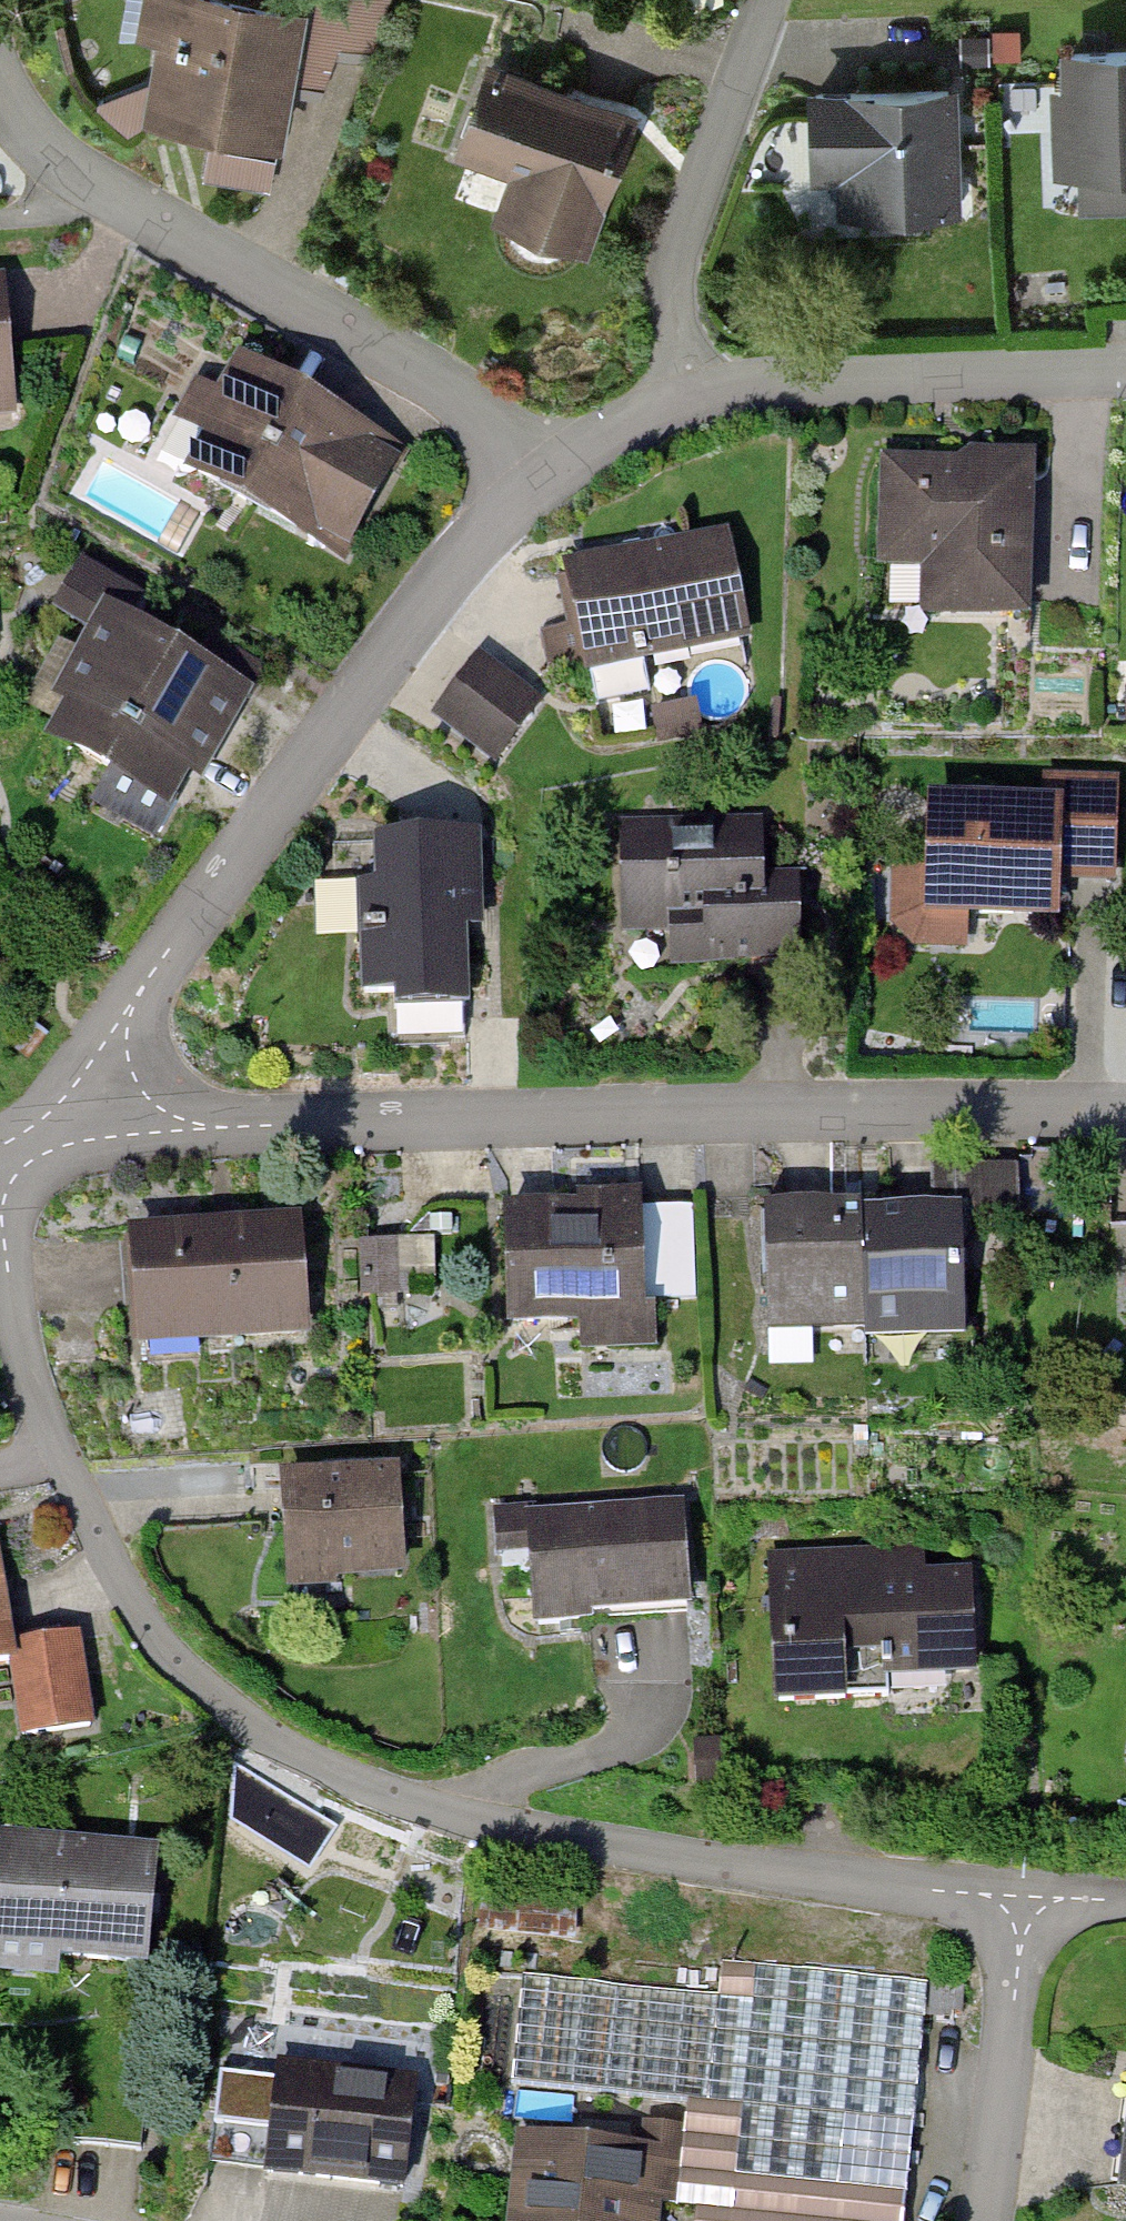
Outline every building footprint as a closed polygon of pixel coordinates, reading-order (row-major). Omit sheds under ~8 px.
[(315,7),(279,0),(162,0),(141,114),(291,141),(302,78),(315,7)] [(315,7),(302,78),(339,85),(347,41),(387,48),(396,0),(317,0),(315,7)] [(1061,47),(1065,176),(1088,175),(1089,213),(1125,212),(1125,46),(1061,47)] [(652,109),(500,52),(461,155),(518,176),(501,221),(596,257),(652,109)] [(813,191),(840,190),(841,215),(973,211),(969,79),(809,84),(813,191)] [(24,411),(16,275),(0,275),(0,412),(24,411)] [(354,565),(418,448),(244,354),(223,391),(202,380),(180,420),(206,434),(184,473),(354,565)] [(878,561),(926,563),(924,613),(1039,616),(1044,449),(961,447),(961,460),(881,457),(878,561)] [(738,521),(563,558),(588,676),(762,640),(738,521)] [(84,560),(55,608),(99,634),(114,609),(134,621),(148,598),(84,560)] [(99,634),(40,734),(181,817),(255,693),(134,621),(114,609),(99,634)] [(489,647),(438,717),(508,768),(559,698),(489,647)] [(1125,885),(1125,778),(1050,775),(1049,801),(1070,802),(1068,883),(1125,885)] [(1049,801),(929,797),(927,872),(925,916),(973,918),(1066,921),(1068,883),(1070,802),(1049,801)] [(776,818),(629,817),(628,939),(672,939),(672,970),(809,970),(809,874),(776,874),(776,818)] [(362,886),(367,1011),(479,1008),(476,916),(493,916),(490,837),(376,840),(377,886),(362,886)] [(973,954),(973,918),(925,916),(927,872),(897,870),(898,926),(929,953),(973,954)] [(1030,1219),(1026,1163),(941,1168),(943,1208),(957,1207),(958,1223),(1030,1219)] [(660,1344),(659,1304),(656,1207),(655,1193),(504,1197),(508,1325),(582,1323),(583,1346),(660,1344)] [(859,1200),(764,1205),(771,1335),(866,1330),(860,1213),(859,1200)] [(659,1304),(707,1303),(703,1206),(656,1207),(659,1304)] [(943,1208),(860,1213),(866,1330),(867,1339),(964,1334),(958,1223),(957,1207),(943,1208)] [(306,1219),(133,1226),(139,1349),(311,1341),(306,1219)] [(443,1276),(442,1238),(375,1239),(376,1294),(421,1293),(421,1276),(443,1276)] [(284,1578),(408,1572),(403,1464),(279,1470),(284,1578)] [(685,1498),(523,1508),(530,1621),(692,1611),(685,1498)] [(865,1541),(776,1545),(782,1699),(848,1697),(848,1681),(985,1675),(979,1545),(865,1549),(865,1541)] [(16,1660),(13,1639),(0,1542),(0,1662),(16,1660)] [(98,1722),(86,1629),(13,1639),(16,1660),(26,1732),(98,1722)] [(57,1979),(59,1960),(144,1967),(155,1845),(4,1832),(0,1878),(0,1974),(57,1979)] [(934,1978),(735,1956),(731,1994),(537,1973),(525,2080),(690,2099),(677,2216),(694,2218),(694,2220),(908,2220),(934,1978)] [(409,2191),(421,2065),(287,2052),(275,2178),(409,2191)] [(520,2130),(510,2220),(668,2220),(676,2148),(520,2130)]
